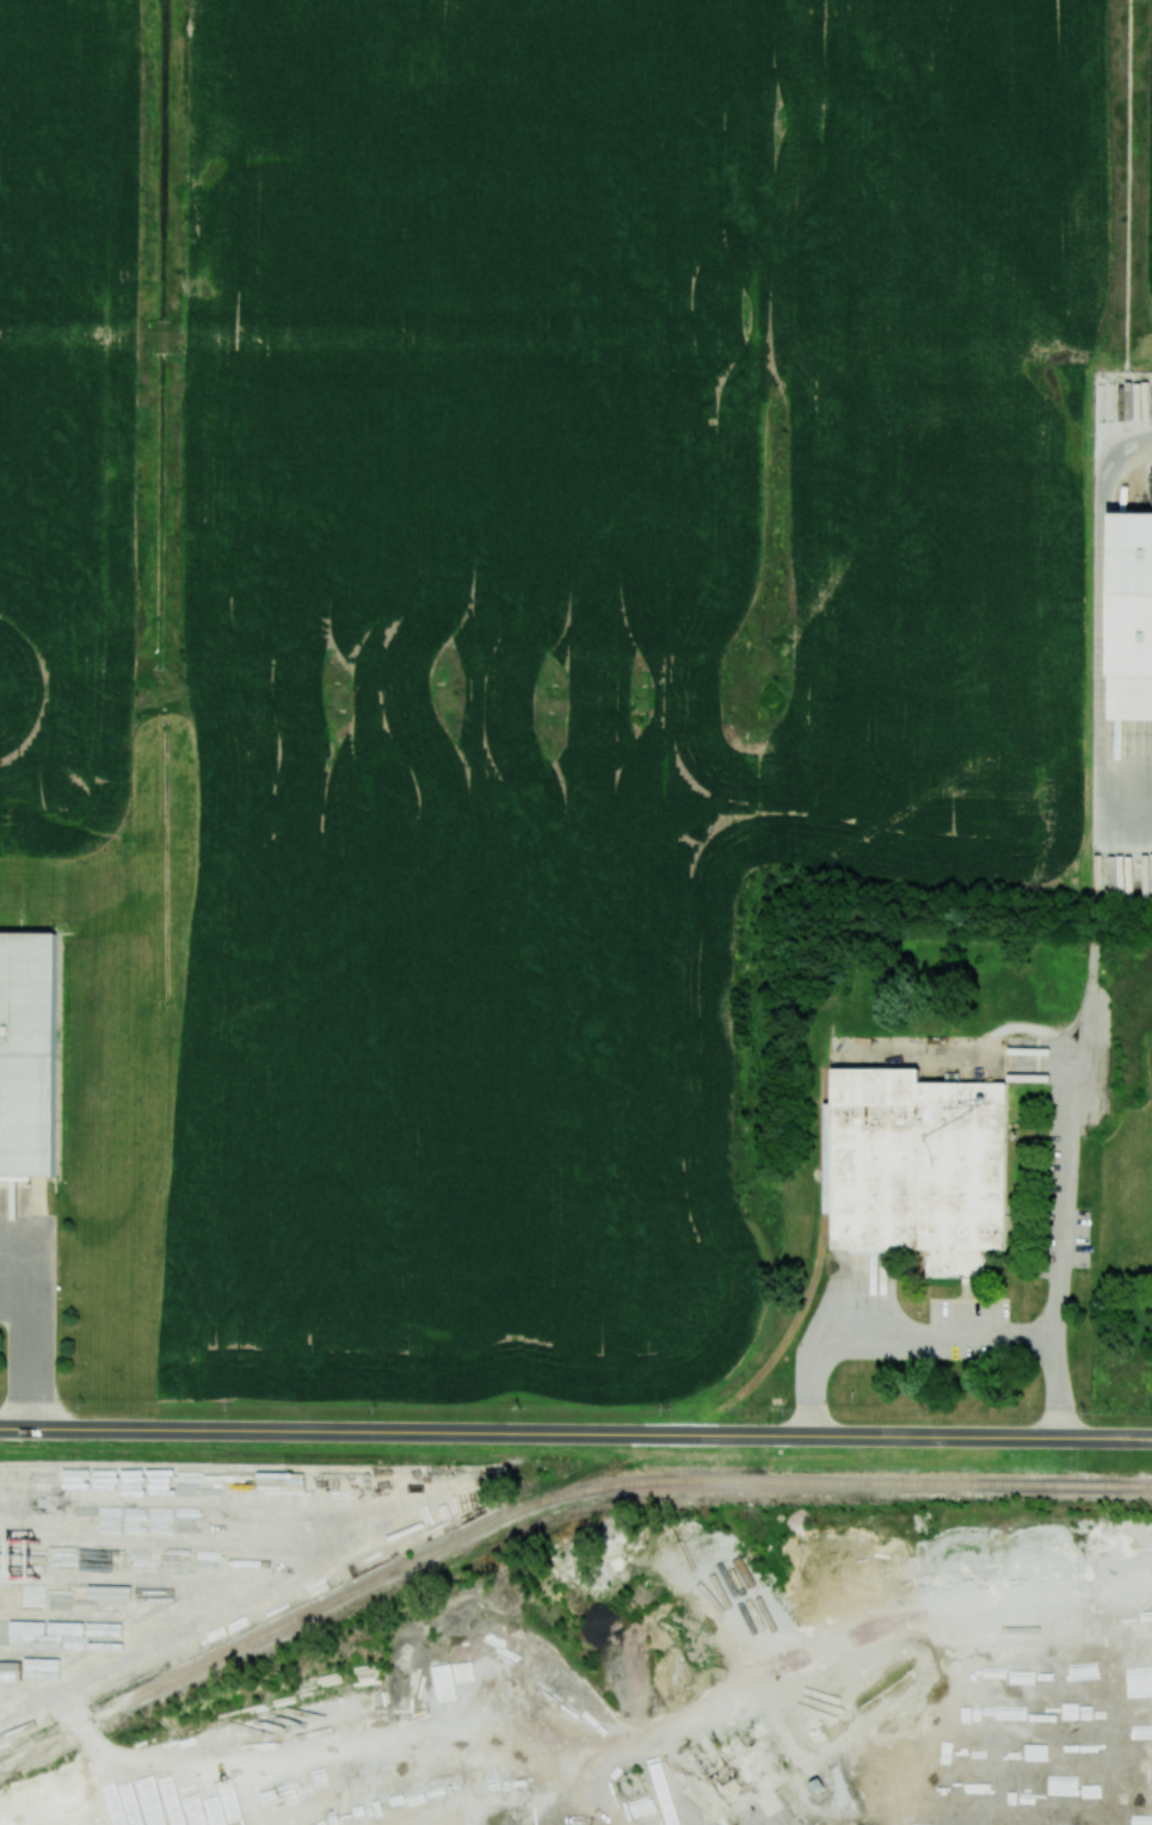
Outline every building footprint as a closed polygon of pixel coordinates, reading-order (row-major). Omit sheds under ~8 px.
[(1107,720),(1151,720),(1151,513),(1109,513),(1107,720)] [(60,1178),(0,1178),(0,935),(60,935),(60,1178)] [(1006,1083),(919,1083),(919,1069),(831,1069),(832,1104),(822,1104),(823,1213),(831,1213),(831,1249),(849,1249),(849,1252),(926,1252),(926,1277),(986,1277),(986,1250),(1006,1250),(1006,1083)]
